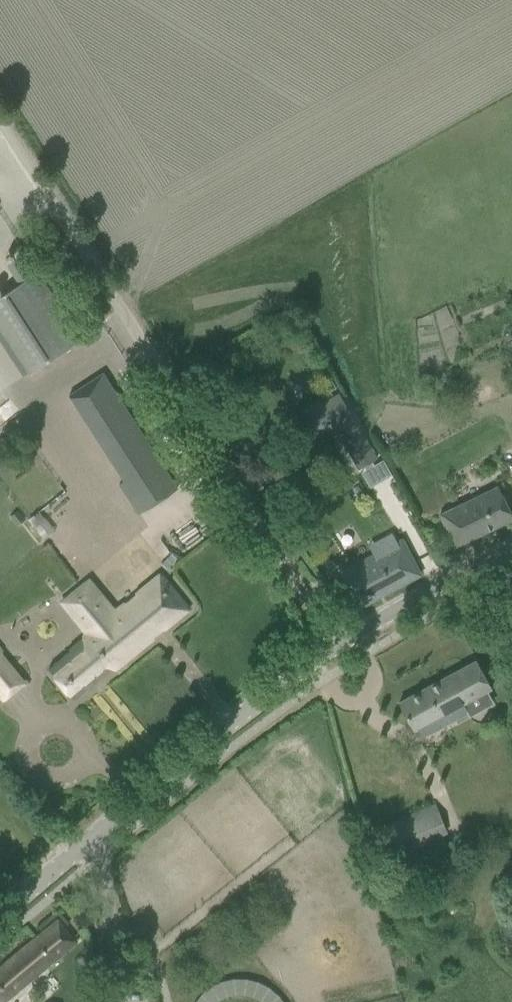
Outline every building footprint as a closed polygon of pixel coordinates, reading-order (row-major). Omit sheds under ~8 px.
[(29,373),(81,340),(28,258),(11,269),(22,287),(0,301),(0,326),(29,373)] [(121,482),(116,486),(135,515),(173,491),(99,376),(66,397),(121,482)] [(331,381),(322,386),(326,394),(336,389),(331,381)] [(319,403),(310,409),(322,428),(331,423),(358,469),(376,458),(338,392),(319,403)] [(381,459),(373,464),(382,479),(390,475),(381,459)] [(455,546),(511,518),(511,515),(498,486),(439,514),(455,546)] [(17,512),(10,517),(16,525),(23,519),(17,512)] [(343,572),(360,605),(419,574),(401,541),(343,572)] [(70,651),(48,668),(73,699),(113,667),(114,668),(152,637),(152,635),(162,627),(164,628),(188,608),(160,574),(114,611),(87,578),(59,601),(86,635),(68,649),(70,651)] [(8,663),(0,653),(0,670),(8,663)] [(476,660),(399,702),(408,719),(414,730),(441,715),(446,724),(466,713),(462,704),(491,688),(485,677),(476,660)] [(377,827),(388,854),(446,831),(435,804),(377,827)] [(505,839),(501,829),(488,834),(492,844),(505,839)] [(1,1001),(2,1001),(75,941),(58,920),(0,968),(0,1001),(1,1001)] [(275,971),(179,998),(180,1001),(283,1001),(275,971)]
